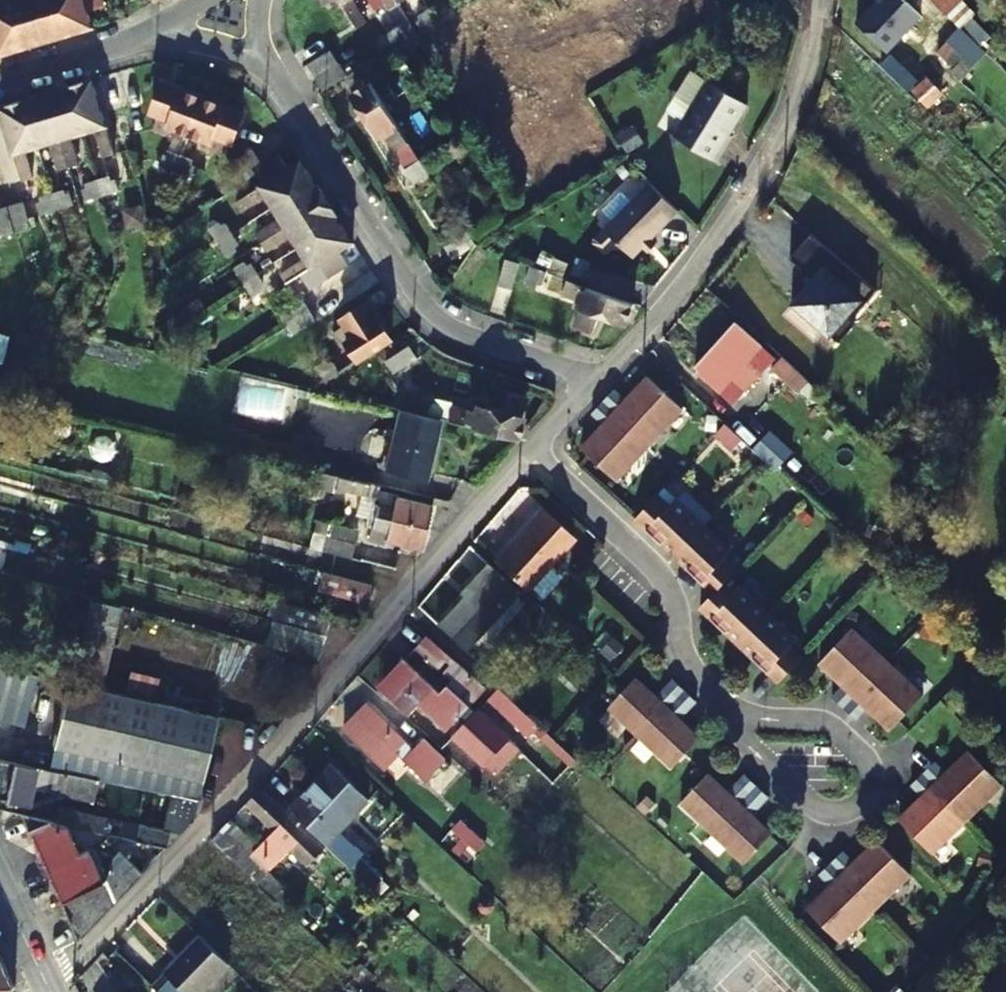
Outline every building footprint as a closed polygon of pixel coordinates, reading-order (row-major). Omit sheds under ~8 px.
[(9,4),(22,52),(47,44),(35,0),(22,0),(9,4)] [(47,44),(72,37),(61,0),(35,0),(47,44)] [(72,37),(94,31),(89,15),(105,11),(102,0),(61,0),(72,37)] [(354,0),(340,0),(358,29),(368,24),(354,0)] [(390,10),(400,4),(397,0),(384,0),(390,10)] [(885,52),(925,13),(912,0),(886,0),(859,25),(885,52)] [(22,52),(9,4),(0,7),(0,53),(1,58),(22,52)] [(424,32),(438,23),(429,8),(419,14),(421,19),(417,22),(424,32)] [(388,33),(398,48),(413,40),(407,29),(402,31),(399,27),(388,33)] [(965,55),(951,70),(961,82),(987,53),(986,52),(973,39),(961,28),(950,40),(965,55)] [(973,39),(986,52),(993,43),(981,30),(973,39)] [(383,58),(398,48),(388,33),(378,39),(381,44),(377,47),(383,58)] [(340,62),(334,51),(310,64),(317,76),(340,62)] [(341,63),(318,77),(319,80),(343,66),(341,63)] [(343,66),(319,80),(325,90),(348,76),(343,66)] [(928,80),(914,95),(925,106),(939,92),(928,80)] [(745,104),(705,81),(673,137),(716,162),(731,135),(728,134),(745,104)] [(93,82),(70,89),(84,138),(96,135),(105,163),(115,160),(93,82)] [(388,139),(396,153),(411,144),(373,83),(356,94),(382,135),(390,130),(393,135),(388,139)] [(192,139),(206,102),(165,86),(154,117),(160,120),(155,133),(170,140),(173,132),(192,139)] [(81,170),(74,141),(84,138),(70,89),(48,95),(52,108),(70,173),(81,170)] [(25,102),(40,152),(52,148),(60,176),(70,173),(52,108),(48,95),(25,102)] [(27,156),(40,152),(25,102),(2,109),(25,186),(34,184),(27,156)] [(232,147),(244,116),(206,102),(192,139),(209,147),(207,153),(223,160),(228,145),(232,147)] [(172,158),(166,156),(162,166),(178,172),(184,157),(174,153),(172,158)] [(195,167),(197,162),(184,157),(178,172),(195,179),(199,168),(195,167)] [(258,167),(252,158),(229,172),(235,182),(258,167)] [(242,218),(267,201),(273,211),(315,183),(301,164),(288,174),(279,160),(257,175),(266,188),(236,209),(242,218)] [(415,182),(418,186),(432,177),(422,161),(412,167),(415,171),(411,173),(415,182)] [(236,185),(259,169),(258,167),(235,182),(236,185)] [(676,210),(648,182),(602,230),(631,257),(676,210)] [(112,188),(111,183),(100,186),(105,203),(121,198),(117,187),(112,188)] [(328,203),(315,183),(273,211),(281,222),(256,238),(263,248),(328,203)] [(89,196),(84,197),(88,208),(105,203),(100,186),(87,190),(89,196)] [(67,201),(65,197),(54,200),(59,218),(75,213),(72,200),(67,201)] [(43,208),(39,209),(42,223),(59,218),(54,200),(43,203),(43,208)] [(342,224),(328,203),(263,248),(269,257),(294,241),(301,252),(342,224)] [(23,209),(9,213),(17,240),(31,236),(23,209)] [(7,214),(0,216),(0,242),(1,244),(15,241),(7,214)] [(356,243),(342,224),(301,252),(308,262),(284,278),(290,288),(321,267),(330,280),(351,266),(342,252),(356,243)] [(219,248),(232,239),(226,229),(222,231),(219,228),(209,234),(219,248)] [(855,322),(849,316),(853,311),(856,314),(877,291),(811,233),(790,257),(814,277),(792,302),(831,336),(838,342),(855,322)] [(219,248),(228,263),(238,256),(236,252),(240,250),(232,239),(219,248)] [(514,287),(523,261),(510,257),(501,283),(514,287)] [(540,281),(545,283),(549,271),(532,265),(527,281),(538,286),(540,281)] [(247,289),(261,280),(254,270),(250,272),(248,269),(238,275),(247,289)] [(602,313),(630,323),(636,304),(568,278),(562,294),(577,299),(579,293),(586,296),(582,306),(583,306),(576,327),(594,333),(602,313)] [(247,289),(258,303),(267,298),(264,294),(268,291),(261,280),(247,289)] [(312,309),(305,298),(282,312),(289,324),(297,335),(319,321),(312,309)] [(358,363),(391,341),(368,305),(342,321),(346,327),(334,335),(354,365),(358,363)] [(693,370),(719,396),(730,385),(741,396),(757,379),(745,368),(762,350),(735,324),(693,370)] [(385,354),(392,370),(417,359),(410,343),(385,354)] [(769,371),(796,395),(808,383),(781,358),(769,371)] [(330,383),(343,373),(336,362),(332,365),(329,360),(319,366),(330,383)] [(619,480),(650,446),(683,410),(648,379),(634,395),(637,397),(631,405),(627,402),(616,392),(605,404),(594,415),(606,426),(609,428),(601,437),(598,434),(584,450),(619,480)] [(719,396),(730,407),(741,396),(730,385),(719,396)] [(452,403),(448,421),(519,436),(524,416),(529,395),(511,391),(505,411),(477,404),(474,416),(467,414),(469,408),(452,403)] [(427,398),(416,395),(411,412),(429,417),(433,404),(427,403),(427,398)] [(631,405),(637,397),(634,395),(627,402),(631,405)] [(387,473),(428,483),(442,422),(402,413),(387,473)] [(752,418),(739,433),(773,464),(785,451),(776,442),(752,418)] [(601,437),(609,428),(606,426),(598,434),(601,437)] [(360,483),(323,474),(318,497),(323,498),(325,491),(334,493),(335,490),(367,497),(370,486),(360,483)] [(390,531),(428,539),(436,506),(397,497),(397,495),(376,491),(374,499),(367,497),(362,496),(357,516),(370,519),(368,527),(374,529),(371,541),(388,544),(390,531)] [(707,580),(703,584),(715,594),(723,585),(738,569),(727,558),(733,552),(704,526),(677,501),(671,508),(659,497),(637,521),(649,533),(652,530),(664,540),(660,544),(672,555),(674,558),(690,571),(693,567),(707,580)] [(495,562),(526,591),(574,538),(544,510),(495,562)] [(315,515),(309,546),(353,554),(358,523),(315,515)] [(664,540),(652,530),(649,533),(660,544),(664,540)] [(394,571),(368,565),(365,578),(390,584),(394,571)] [(520,595),(488,565),(467,589),(470,592),(441,623),(469,650),(520,595)] [(707,580),(693,567),(690,571),(703,584),(707,580)] [(318,589),(367,602),(372,583),(323,570),(318,589)] [(791,647),(798,639),(770,613),(742,588),(735,596),(723,585),(715,594),(702,609),(714,620),(718,617),(731,628),(727,632),(741,644),(756,658),(760,654),(773,667),(769,670),(781,681),(803,658),(791,647)] [(281,623),(331,636),(337,616),(276,600),(271,620),(281,623)] [(714,620),(727,632),(731,628),(718,617),(714,620)] [(274,647),(323,660),(331,636),(281,623),(274,647)] [(822,663),(837,676),(840,674),(848,681),(846,684),(835,696),(847,707),(859,718),(869,706),(872,703),(880,710),(877,713),(894,729),(925,695),(889,662),(853,630),(822,663)] [(406,661),(395,674),(398,677),(386,692),(415,717),(421,711),(448,735),(472,708),(489,691),(429,637),(418,648),(439,668),(448,660),(453,665),(445,673),(460,687),(456,691),(450,686),(441,695),(406,661)] [(756,658),(769,670),(773,667),(760,654),(756,658)] [(386,692),(398,677),(395,674),(381,688),(386,692)] [(848,681),(840,674),(837,676),(846,684),(848,681)] [(67,681),(59,720),(64,721),(72,682),(67,681)] [(64,721),(59,720),(52,746),(203,782),(218,718),(183,709),(182,711),(173,709),(173,706),(72,682),(64,721)] [(612,714),(643,743),(674,772),(701,741),(683,725),(699,706),(687,695),(675,684),(658,703),(639,685),(612,714)] [(550,736),(502,691),(490,702),(531,740),(537,735),(544,742),(550,736)] [(410,742),(367,703),(345,728),(393,771),(401,761),(397,757),(410,742)] [(880,710),(872,703),(869,706),(877,713),(880,710)] [(499,776),(520,753),(478,714),(456,738),(499,776)] [(452,760),(429,739),(408,760),(432,783),(452,760)] [(959,770),(952,776),(950,773),(939,761),(929,771),(916,783),(927,795),(929,797),(923,803),(920,801),(903,816),(935,851),(972,816),(1003,786),(971,752),(956,766),(959,770)] [(61,794),(66,771),(0,757),(0,798),(30,805),(34,788),(61,794)] [(310,785),(348,820),(366,799),(328,765),(310,785)] [(956,766),(950,773),(952,776),(959,770),(956,766)] [(66,771),(61,794),(95,801),(100,779),(66,771)] [(762,786),(750,776),(733,794),(714,776),(687,805),(718,834),(749,863),(776,834),(757,816),(774,798),(762,786)] [(353,864),(363,852),(339,829),(348,820),(310,785),(290,807),(353,864)] [(249,805),(277,831),(262,846),(253,855),(272,872),(308,834),(262,791),(249,805)] [(162,830),(168,831),(179,834),(187,826),(188,826),(190,826),(191,824),(198,801),(174,795),(162,830)] [(927,795),(920,801),(923,803),(929,797),(927,795)] [(288,810),(351,866),(353,864),(290,807),(288,810)] [(79,853),(64,820),(22,809),(46,868),(79,853)] [(93,816),(79,812),(76,823),(79,824),(90,827),(93,816)] [(245,849),(242,853),(268,876),(272,872),(253,855),(262,846),(234,820),(224,830),(245,849)] [(141,824),(140,828),(138,840),(167,847),(168,831),(162,830),(141,824)] [(128,837),(138,840),(140,828),(131,825),(128,837)] [(107,836),(108,832),(97,829),(105,838),(107,836)] [(263,889),(272,880),(268,876),(242,853),(245,849),(224,830),(213,841),(234,861),(263,889)] [(866,857),(859,863),(856,861),(846,849),(833,862),(821,872),(832,883),(834,886),(827,894),(824,891),(808,906),(841,939),(876,906),(912,872),(880,838),(863,854),(866,857)] [(107,877),(93,846),(79,853),(46,868),(77,942),(141,875),(120,855),(113,862),(107,877)] [(863,854),(856,861),(859,863),(866,857),(863,854)] [(198,901),(246,947),(282,908),(263,889),(234,861),(198,901)] [(832,883),(824,891),(827,894),(834,886),(832,883)] [(202,936),(154,985),(160,991),(199,991),(229,962),(202,936)] [(14,990),(0,963),(0,991),(14,991),(14,990)]
